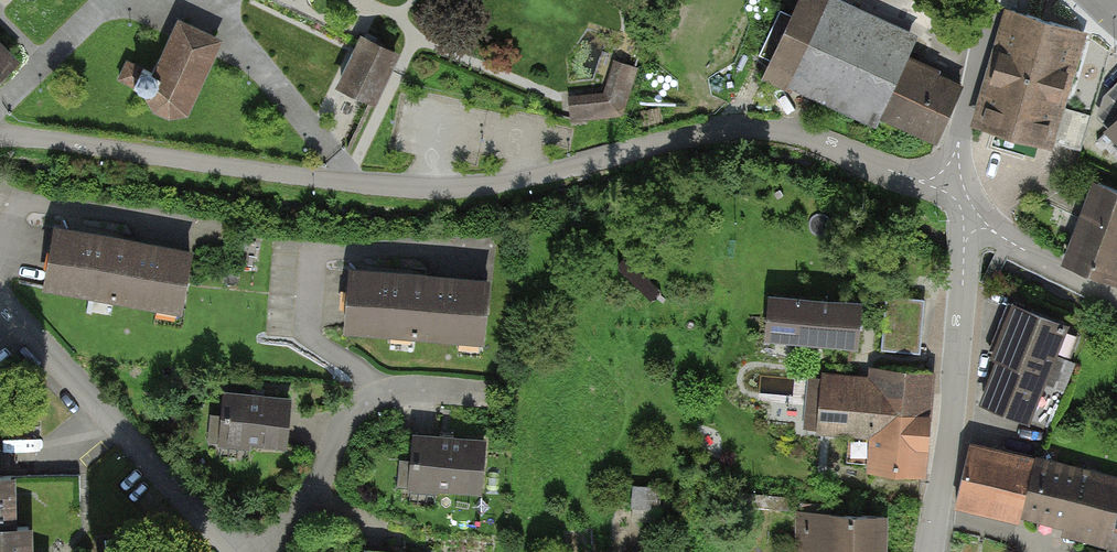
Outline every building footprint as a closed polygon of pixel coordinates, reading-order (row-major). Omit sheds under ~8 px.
[(823,0),(800,0),(771,66),(933,138),(957,85),(901,60),(910,39),(823,0)] [(1060,106),(1082,30),(1009,9),(976,124),(1048,145),(1049,141),(1080,150),(1091,115),(1060,106)] [(134,106),(177,124),(212,42),(168,24),(134,106)] [(396,59),(358,42),(333,96),(338,98),(322,131),(356,146),(396,59)] [(0,50),(0,71),(11,61),(0,50)] [(617,121),(634,74),(611,66),(601,95),(567,99),(571,127),(617,121)] [(1102,122),(1116,136),(1116,107),(1102,122)] [(1060,259),(1114,282),(1116,275),(1116,190),(1093,180),(1060,259)] [(180,308),(190,252),(55,228),(45,284),(180,308)] [(481,338),(485,281),(351,270),(346,327),(481,338)] [(886,346),(924,347),(925,292),(888,292),(886,346)] [(857,305),(763,299),(760,345),(854,350),(857,305)] [(1062,321),(1016,304),(982,398),(1028,415),(1062,321)] [(863,377),(815,374),(811,431),(867,435),(864,477),(923,481),(931,371),(864,366),(863,377)] [(287,400),(217,396),(215,446),(284,450),(287,400)] [(475,501),(479,439),(406,435),(403,497),(475,501)] [(1017,516),(1030,461),(969,446),(955,501),(1017,516)] [(1035,460),(1022,509),(1116,535),(1116,482),(1035,460)] [(882,520),(799,517),(798,551),(881,551),(882,520)] [(20,525),(5,526),(0,526),(0,551),(21,551),(20,525)]
